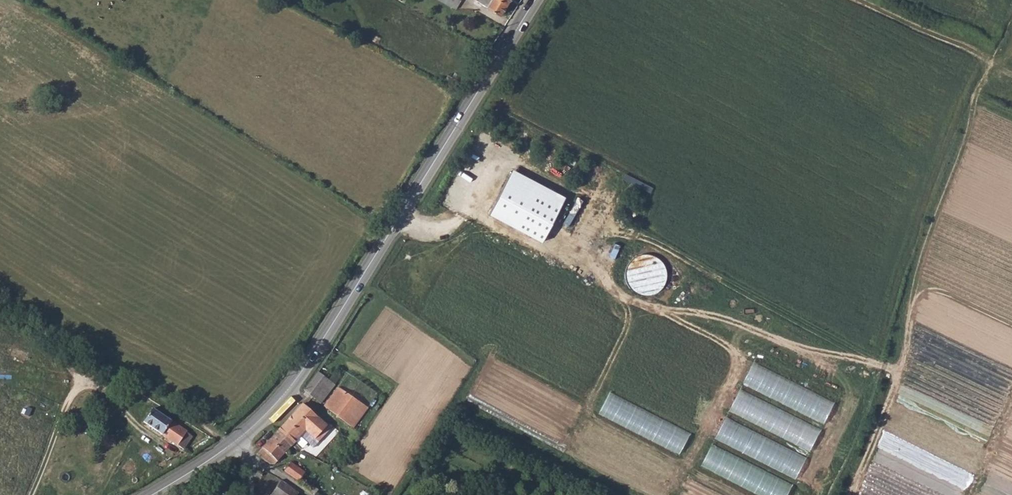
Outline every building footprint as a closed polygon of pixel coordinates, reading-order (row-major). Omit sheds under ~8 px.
[(462,0),(446,0),(462,9),(465,2),(462,0)] [(501,14),(507,4),(501,0),(478,0),(501,14)] [(293,343),(290,350),(298,355),(304,347),(293,343)] [(318,374),(305,390),(321,402),(334,385),(318,374)] [(338,387),(324,405),(353,427),(367,407),(338,387)] [(302,403),(279,430),(294,443),(305,430),(315,438),(321,432),(325,436),(329,431),(326,429),(326,428),(316,419),(317,416),(302,403)] [(152,411),(143,423),(183,449),(192,437),(152,411)] [(279,430),(258,453),(268,461),(272,457),(283,465),(286,461),(281,457),(294,443),(279,430)] [(290,462),(284,470),(300,481),(302,479),(300,478),(305,472),(290,462)] [(281,479),(270,494),(271,494),(297,494),(299,492),(283,480),(281,479)]
